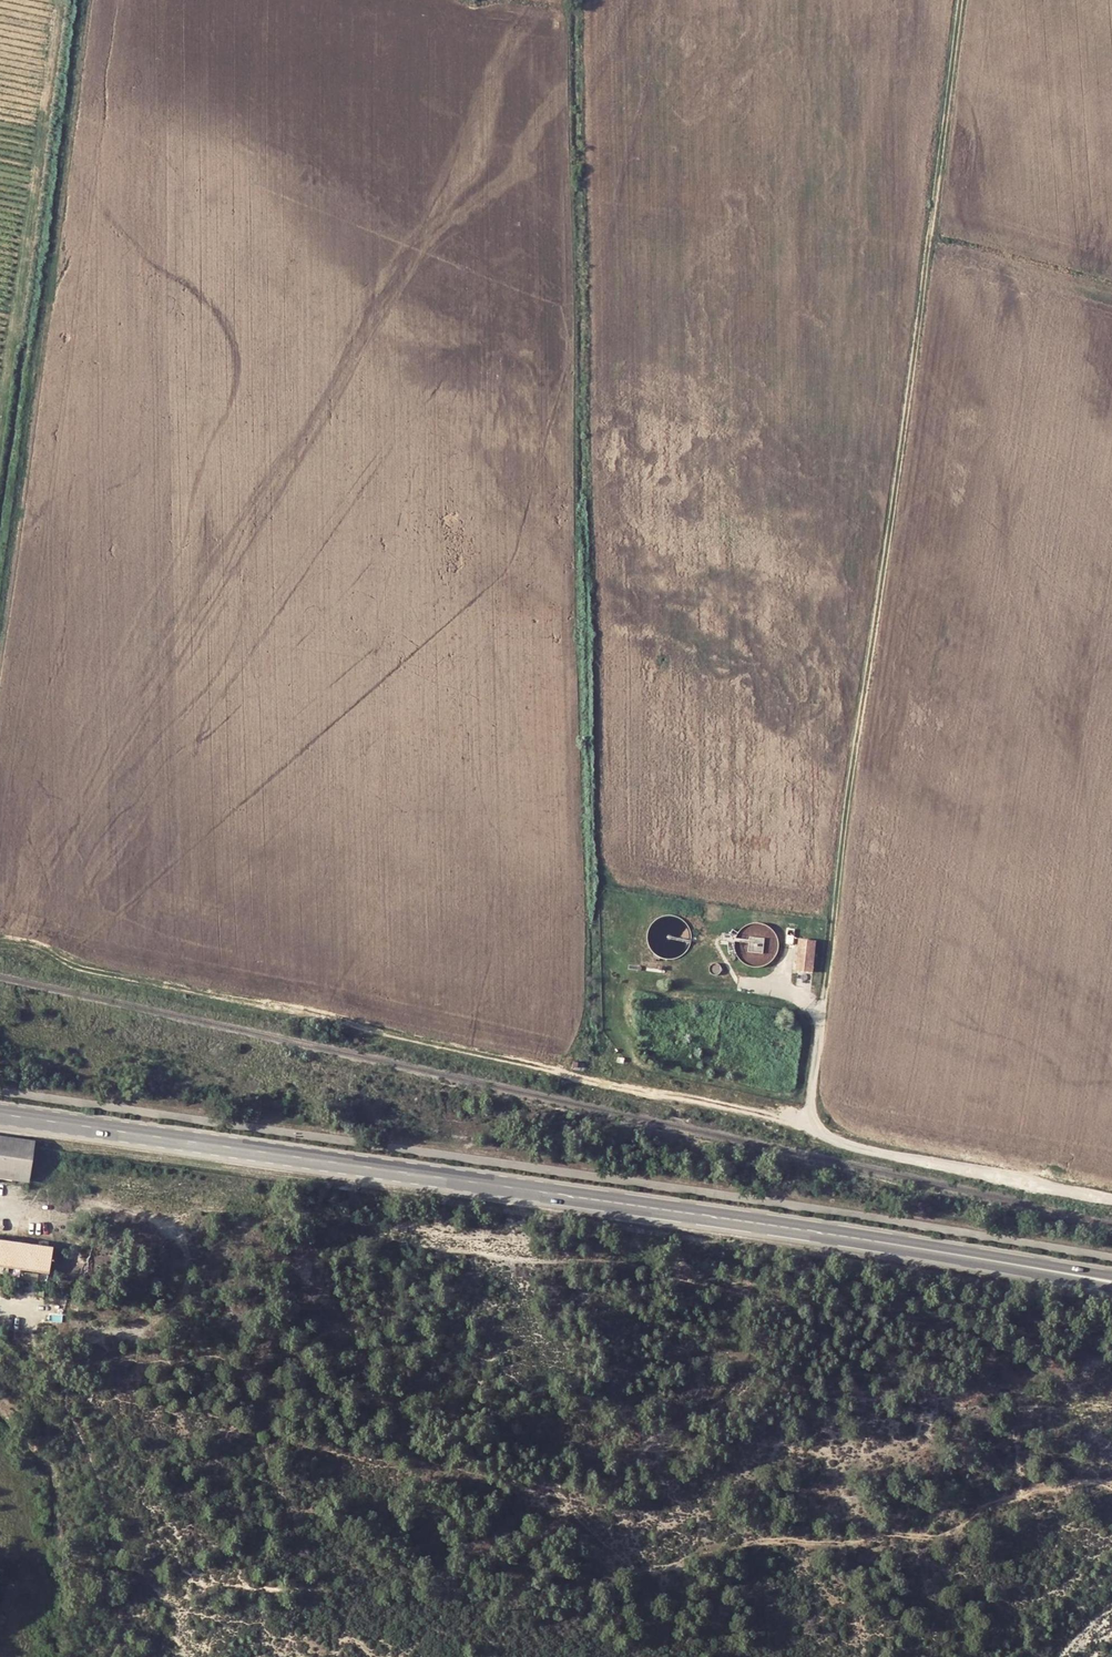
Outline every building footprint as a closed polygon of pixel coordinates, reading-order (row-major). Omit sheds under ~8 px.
[(816,941),(799,940),(796,973),(813,974),(816,941)] [(33,1141),(5,1137),(0,1168),(0,1173),(27,1177),(33,1141)] [(0,1238),(0,1274),(13,1276),(14,1279),(47,1285),(53,1246),(0,1238)]
